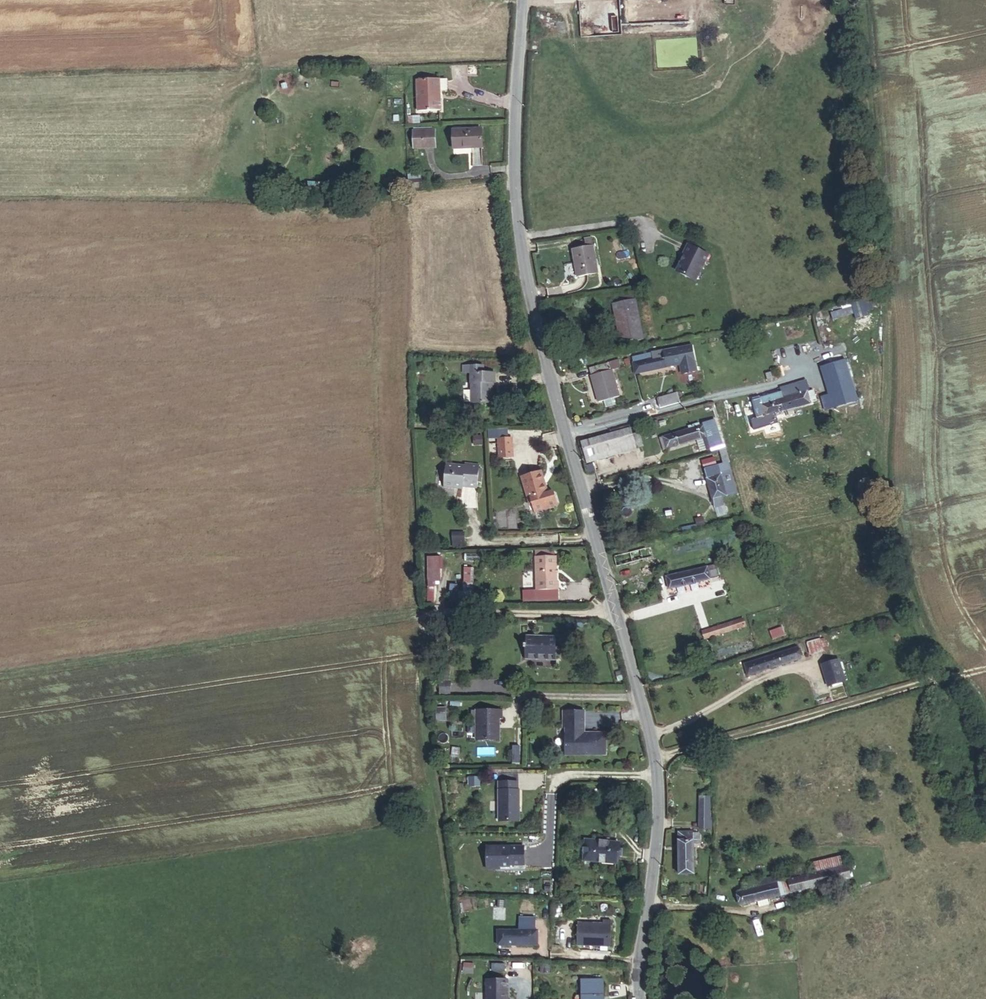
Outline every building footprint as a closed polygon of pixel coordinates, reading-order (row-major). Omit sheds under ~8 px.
[(448,79),(425,79),(424,112),(448,112),(448,79)] [(448,132),(450,152),(478,151),(477,131),(448,132)] [(429,133),(410,133),(411,148),(430,147),(429,133)] [(583,248),(593,248),(591,239),(583,239),(583,248)] [(709,255),(687,245),(683,254),(685,255),(677,273),(696,282),(709,255)] [(570,250),(573,278),(596,275),(593,248),(583,248),(570,250)] [(642,265),(633,265),(632,278),(642,279),(642,265)] [(608,298),(611,343),(630,342),(628,298),(608,298)] [(854,308),(832,313),(833,321),(856,316),(854,308)] [(676,371),(692,369),(686,344),(645,352),(646,358),(627,361),(629,372),(674,363),(676,371)] [(841,387),(837,374),(833,360),(825,362),(832,389),(841,387)] [(602,364),(590,367),(593,375),(586,378),(593,404),(613,399),(602,364)] [(593,375),(590,367),(583,369),(586,378),(593,375)] [(850,371),(837,374),(841,387),(832,389),(833,394),(827,395),(831,408),(859,401),(850,371)] [(484,373),(471,373),(471,384),(473,384),(473,404),(492,405),(492,384),(495,384),(495,373),(484,373)] [(751,398),(755,416),(758,415),(766,413),(763,402),(805,391),(802,380),(778,385),(779,390),(751,398)] [(806,395),(805,391),(763,402),(766,413),(773,411),(816,400),(814,393),(806,395)] [(652,399),(654,408),(671,403),(668,394),(652,399)] [(766,413),(758,415),(759,421),(774,417),(773,411),(766,413)] [(704,436),(696,437),(698,443),(705,441),(707,446),(715,444),(710,421),(701,424),(704,436)] [(662,447),(696,437),(704,436),(701,424),(659,436),(662,447)] [(575,443),(581,465),(634,450),(628,428),(575,443)] [(499,459),(512,459),(511,440),(498,440),(499,459)] [(718,464),(722,463),(730,496),(736,494),(724,450),(715,452),(718,464)] [(697,462),(699,469),(711,466),(709,458),(697,462)] [(477,487),(478,463),(463,463),(462,467),(444,465),(443,488),(463,490),(464,486),(477,487)] [(699,469),(709,508),(718,505),(717,500),(730,496),(722,463),(718,464),(711,466),(699,469)] [(541,487),(534,464),(517,468),(523,491),(526,491),(530,505),(551,499),(547,485),(541,487)] [(452,525),(452,539),(464,539),(464,525),(452,525)] [(430,577),(439,578),(440,554),(431,553),(430,577)] [(549,555),(528,555),(529,589),(553,588),(553,580),(550,580),(549,555)] [(708,567),(711,581),(723,578),(720,564),(708,567)] [(668,576),(671,590),(711,581),(708,567),(668,576)] [(449,582),(447,599),(456,599),(457,582),(449,582)] [(737,624),(710,630),(712,639),(739,632),(737,624)] [(554,657),(554,638),(524,638),(524,657),(554,657)] [(826,641),(808,647),(812,659),(830,653),(826,641)] [(798,653),(747,667),(751,679),(801,665),(798,653)] [(837,665),(820,671),(827,692),(844,687),(837,665)] [(453,686),(443,686),(443,697),(453,697),(453,686)] [(563,727),(562,754),(603,754),(603,726),(581,726),(581,705),(561,705),(561,727),(563,727)] [(451,722),(451,711),(441,711),(442,722),(451,722)] [(494,712),(468,712),(469,742),(492,741),(491,720),(494,720),(494,712)] [(493,790),(512,790),(512,782),(493,782),(493,790)] [(513,791),(512,790),(493,790),(493,821),(513,821),(513,791)] [(700,814),(711,813),(709,802),(700,802),(700,814)] [(713,831),(713,813),(711,813),(700,814),(701,832),(713,831)] [(679,861),(692,861),(693,848),(693,835),(679,835),(679,861)] [(598,846),(598,843),(580,842),(579,862),(611,864),(612,847),(598,846)] [(520,846),(483,846),(483,868),(490,868),(491,867),(506,867),(506,865),(520,865),(520,846)] [(802,868),(804,880),(841,870),(838,859),(802,868)] [(692,873),(692,861),(679,861),(679,873),(692,873)] [(841,870),(804,880),(789,883),(791,895),(844,882),(841,870)] [(757,904),(768,901),(778,899),(773,879),(744,886),(746,893),(739,895),(742,908),(757,904)] [(770,908),(768,901),(757,904),(758,910),(770,908)] [(605,949),(607,923),(598,923),(597,927),(573,926),(572,948),(605,949)] [(530,933),(494,934),(495,947),(531,945),(530,933)] [(502,998),(503,998),(503,977),(482,978),(482,998),(502,998)] [(600,977),(578,977),(579,998),(601,998),(600,977)]
